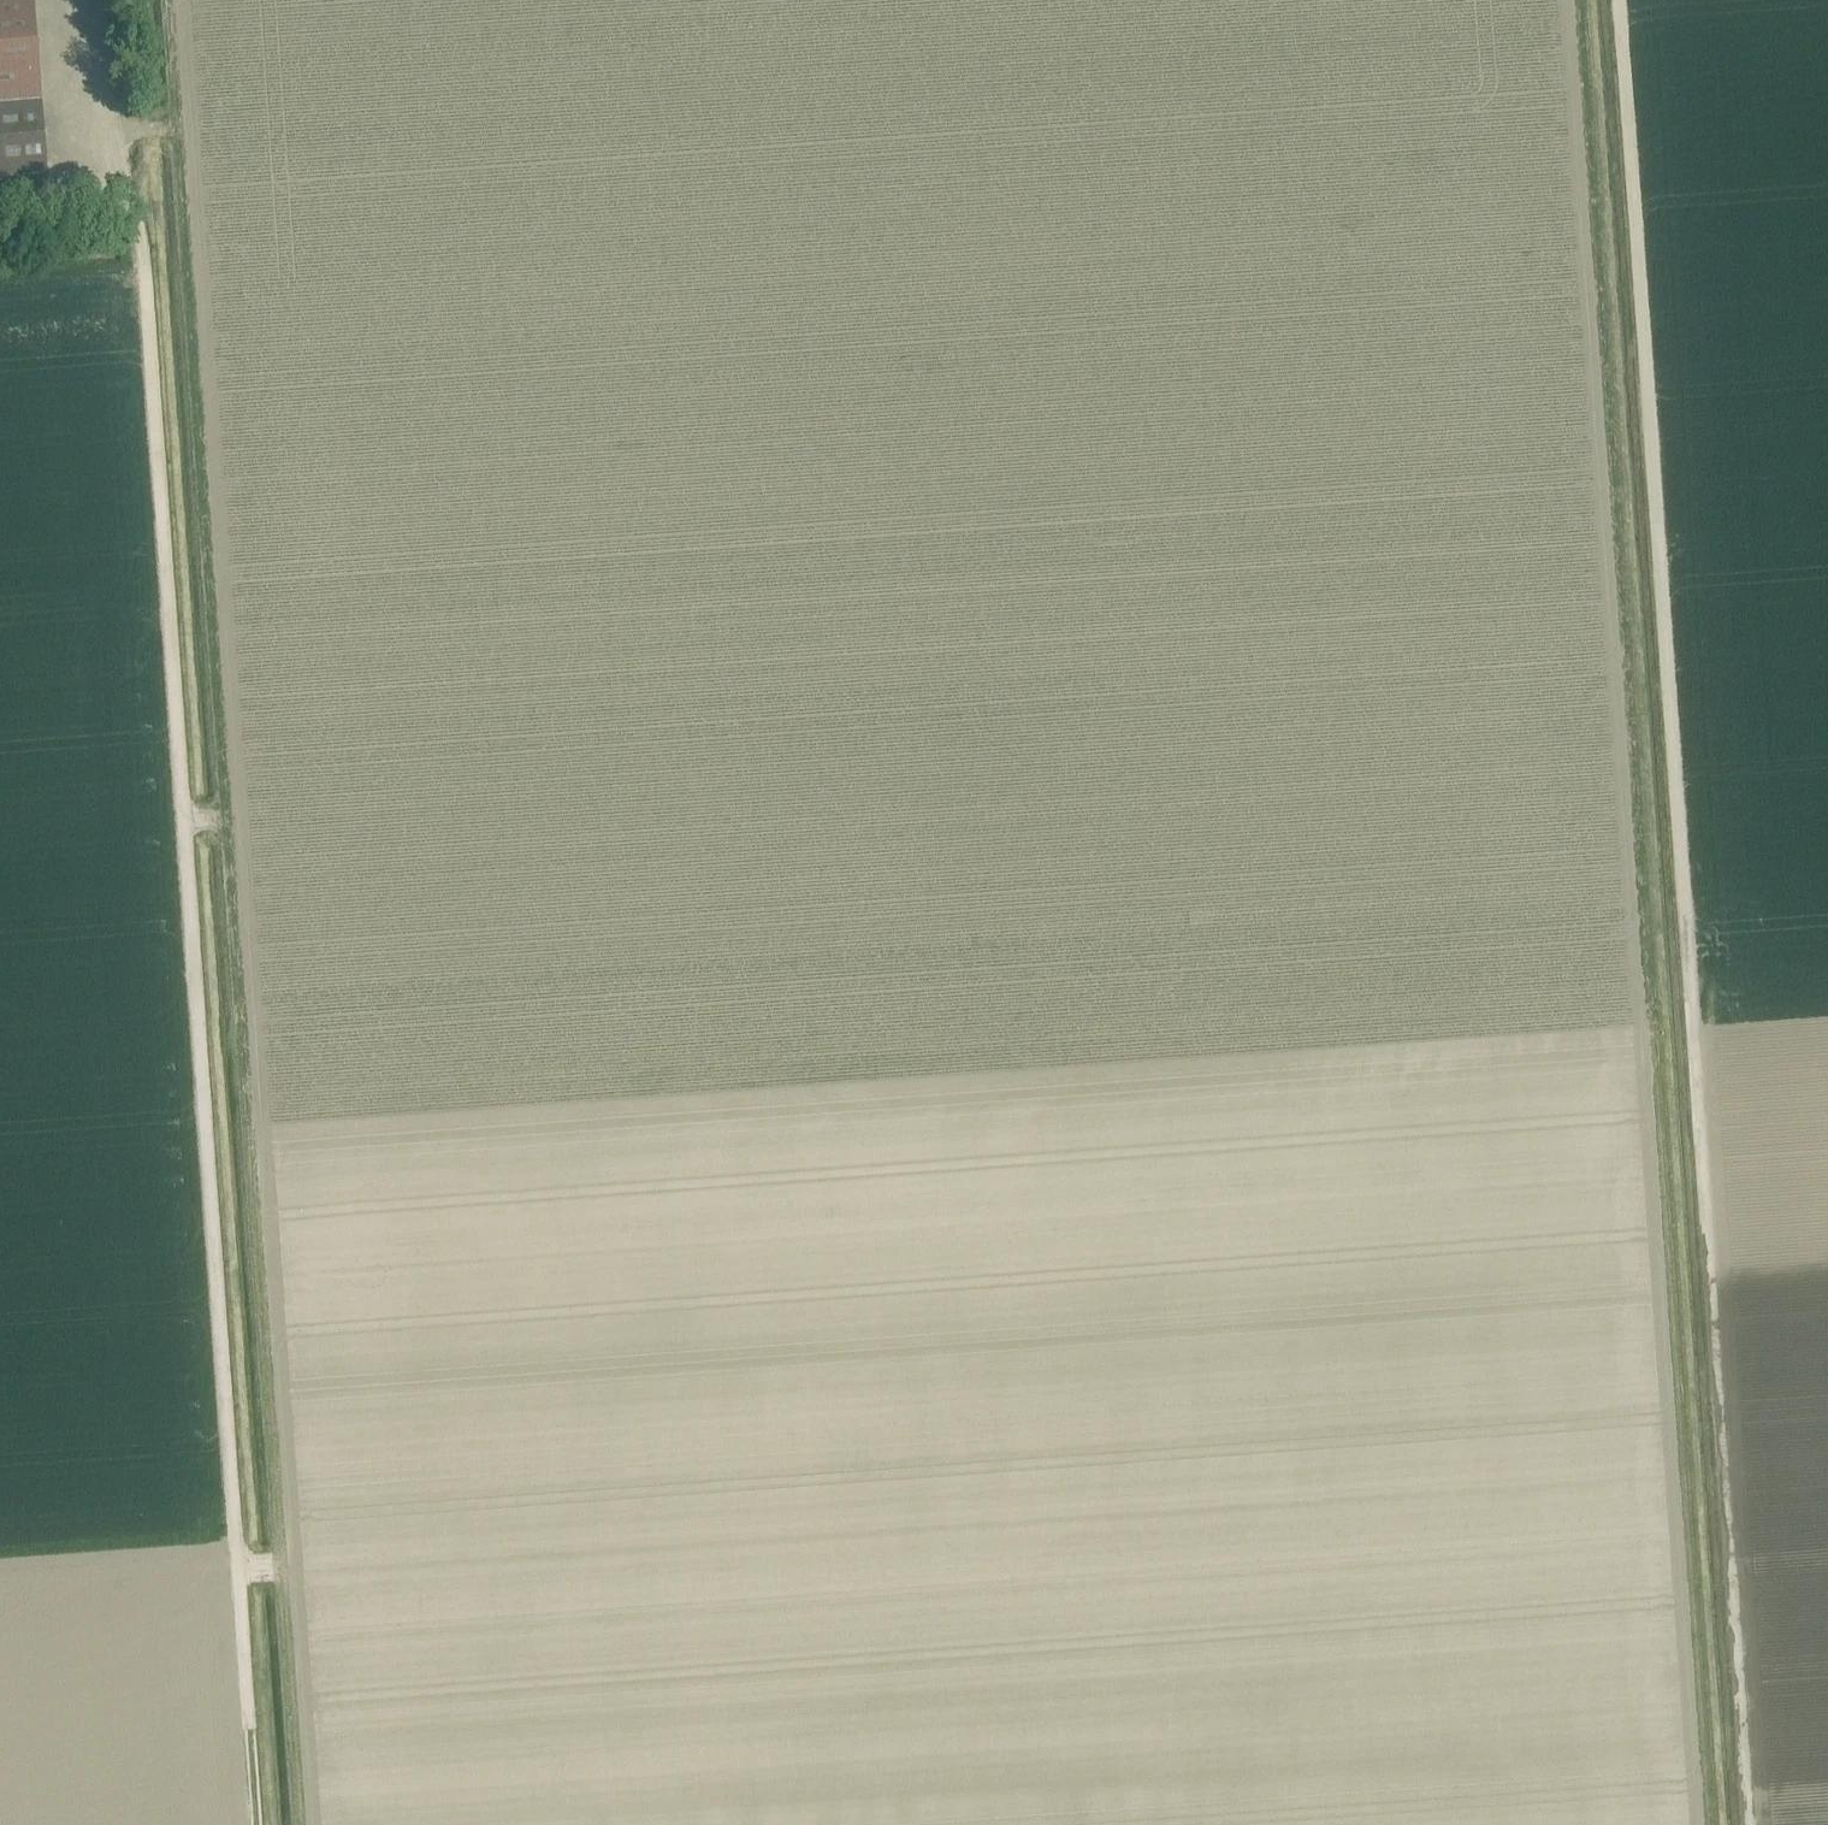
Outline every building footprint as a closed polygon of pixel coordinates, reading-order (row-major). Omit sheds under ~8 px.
[(41,106),(32,0),(0,0),(0,109),(41,106)] [(46,177),(41,106),(0,109),(0,180),(46,177)]
